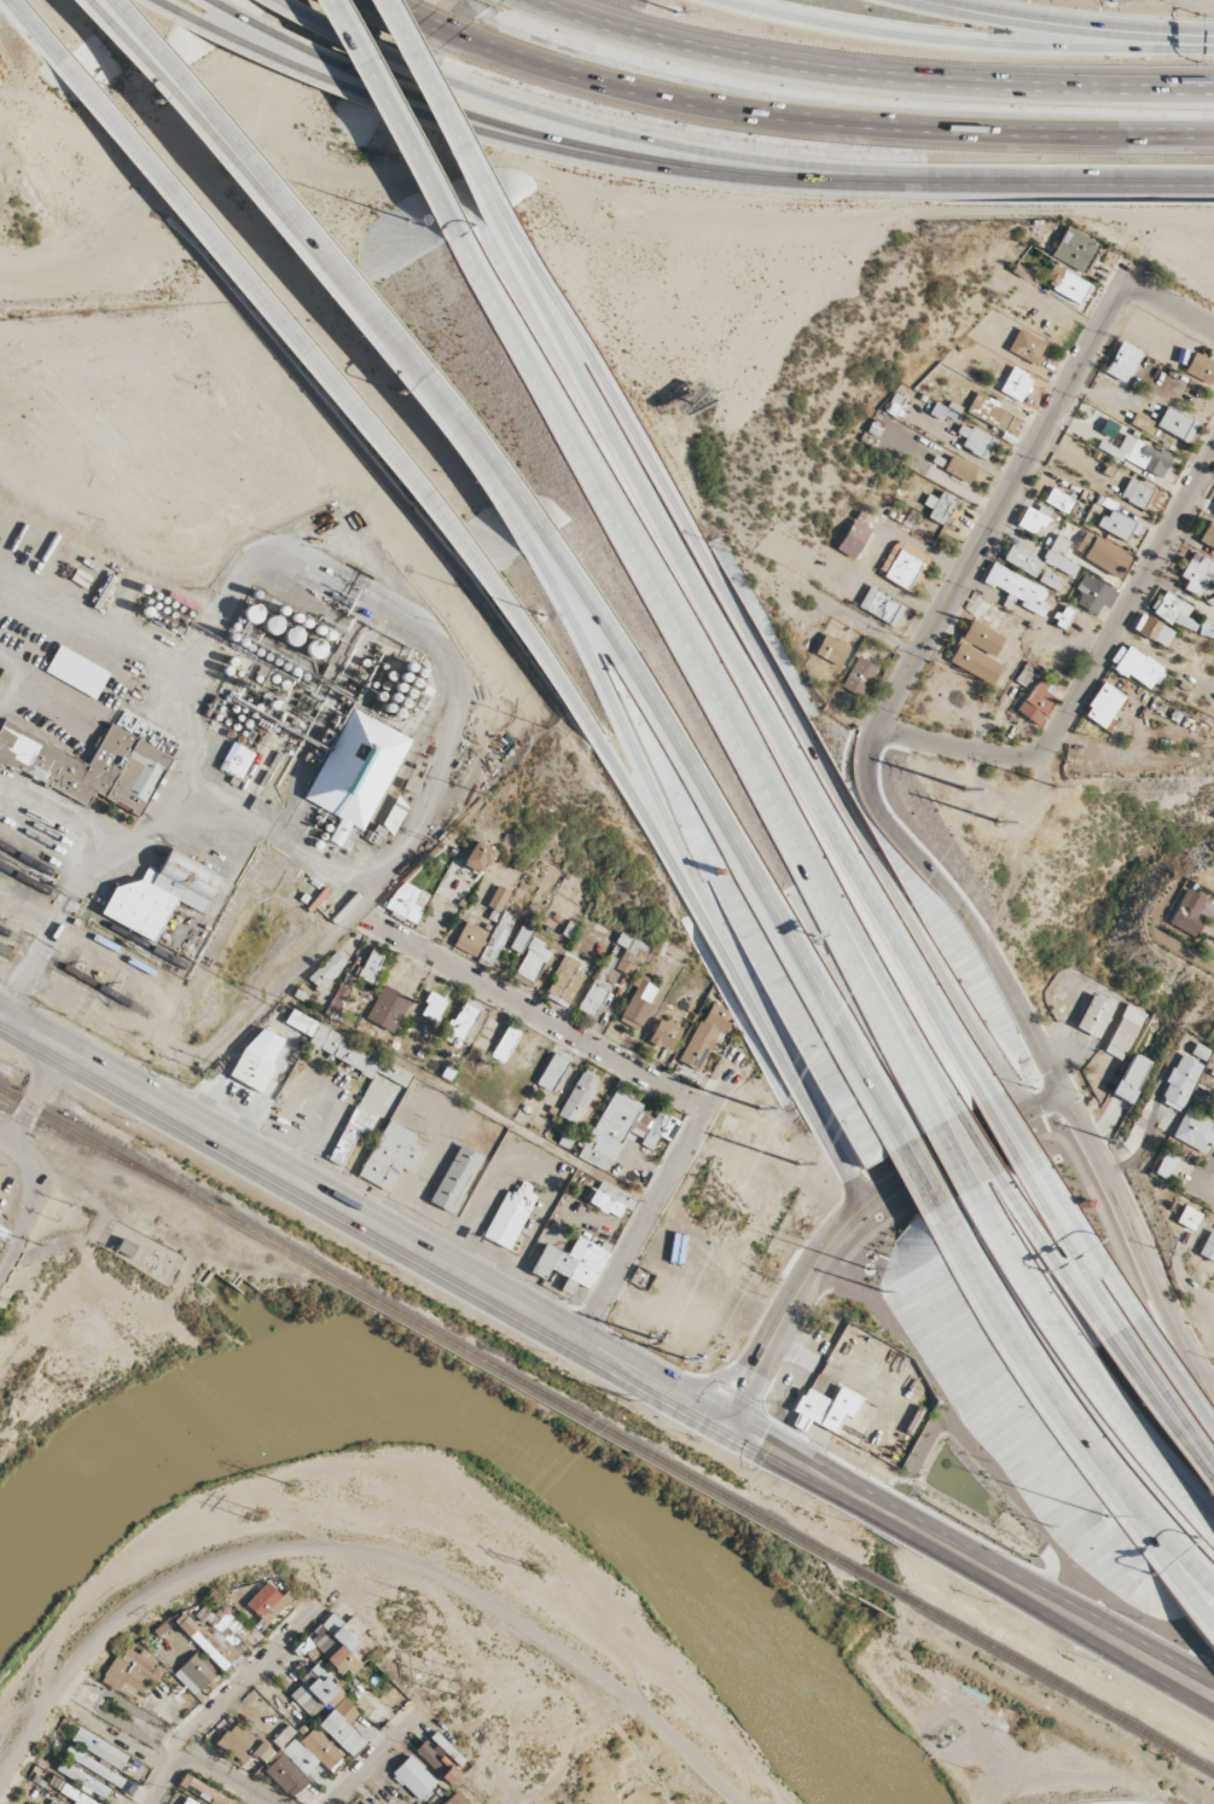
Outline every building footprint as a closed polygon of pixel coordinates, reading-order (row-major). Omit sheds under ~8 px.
[(1050,258),(1084,273),(1098,243),(1064,227),(1050,258)] [(1088,282),(1050,266),(1043,285),(1081,301),(1088,282)] [(1034,365),(1046,344),(1018,329),(1007,350),(1034,365)] [(1103,373),(1123,384),(1141,352),(1121,341),(1103,373)] [(1213,374),(1213,362),(1192,352),(1183,374),(1209,385),(1213,374)] [(1018,403),(1031,378),(1011,368),(998,393),(1018,403)] [(884,411),(894,416),(903,397),(893,392),(884,411)] [(966,411),(1002,430),(1012,412),(975,393),(966,411)] [(943,421),(948,409),(934,403),(928,416),(943,421)] [(1187,443),(1197,423),(1165,407),(1155,426),(1187,443)] [(1129,426),(1147,433),(1152,420),(1134,414),(1129,426)] [(965,438),(960,449),(987,460),(995,438),(960,424),(956,434),(965,438)] [(1124,434),(1117,449),(1099,440),(1096,447),(1161,479),(1172,458),(1124,434)] [(943,473),(970,483),(975,467),(949,457),(943,473)] [(1149,511),(1159,494),(1129,479),(1120,496),(1149,511)] [(1043,502),(1066,515),(1074,500),(1051,487),(1043,502)] [(927,494),(922,505),(930,509),(926,518),(945,526),(957,499),(940,492),(937,499),(927,494)] [(1034,535),(1039,526),(1044,528),(1052,511),(1039,505),(1036,511),(1026,507),(1017,526),(1034,535)] [(1100,526),(1134,541),(1142,525),(1107,509),(1100,526)] [(852,560),(870,530),(853,519),(834,550),(852,560)] [(1213,550),(1213,523),(1209,520),(1197,542),(1213,550)] [(1117,579),(1129,557),(1086,531),(1073,552),(1117,579)] [(1073,576),(1077,564),(1061,558),(1068,541),(1053,535),(1042,564),(1073,576)] [(876,574),(911,593),(930,558),(895,539),(876,574)] [(1035,577),(1043,562),(1007,544),(1000,559),(1035,577)] [(1183,586),(1202,598),(1213,578),(1213,563),(1193,550),(1178,575),(1187,580),(1183,586)] [(1043,616),(1047,606),(1041,603),(1047,589),(991,563),(982,582),(1011,595),(1008,600),(1043,616)] [(1075,589),(1081,593),(1075,605),(1095,615),(1100,605),(1108,608),(1117,592),(1083,574),(1075,589)] [(1038,582),(1058,592),(1062,585),(1041,575),(1038,582)] [(905,607),(869,586),(857,607),(893,627),(905,607)] [(1190,608),(1166,592),(1153,610),(1189,635),(1197,624),(1185,616),(1190,608)] [(1054,625),(1064,630),(1073,611),(1063,606),(1054,625)] [(1165,647),(1173,630),(1139,615),(1131,632),(1165,647)] [(1213,639),(1213,636),(1213,622),(1201,618),(1196,634),(1213,639)] [(991,685),(1001,663),(993,659),(1003,636),(969,620),(948,665),(991,685)] [(849,646),(823,634),(813,654),(839,667),(849,646)] [(1163,671),(1122,642),(1108,663),(1149,691),(1163,671)] [(95,699),(109,673),(59,645),(44,672),(95,699)] [(840,693),(861,701),(875,665),(854,657),(840,693)] [(1014,682),(1025,688),(1036,668),(1025,662),(1014,682)] [(1059,693),(1038,679),(1016,711),(1037,726),(1059,693)] [(1082,714),(1103,729),(1125,697),(1104,683),(1082,714)] [(409,737),(349,708),(305,801),(340,818),(328,841),(340,846),(350,825),(365,832),(409,737)] [(108,725),(89,764),(3,721),(0,727),(0,751),(1,748),(8,752),(2,763),(87,805),(93,793),(139,815),(169,755),(108,725)] [(219,771),(242,780),(253,751),(230,743),(219,771)] [(461,865),(480,876),(494,851),(476,840),(461,865)] [(100,915),(155,942),(174,900),(203,914),(222,874),(169,849),(157,874),(146,868),(136,889),(117,880),(100,915)] [(415,925),(422,909),(412,905),(419,890),(399,881),(384,911),(415,925)] [(509,891),(496,886),(487,907),(500,913),(509,891)] [(1211,922),(1213,915),(1213,904),(1183,890),(1167,924),(1194,937),(1203,918),(1211,922)] [(514,916),(501,911),(479,959),(492,965),(514,916)] [(534,923),(522,918),(510,949),(521,954),(534,923)] [(453,947),(475,958),(487,932),(465,921),(453,947)] [(633,977),(646,944),(619,933),(614,946),(623,949),(615,970),(633,977)] [(550,950),(532,940),(514,972),(533,982),(550,950)] [(306,979),(319,992),(347,964),(334,951),(306,979)] [(383,957),(369,951),(357,978),(372,984),(383,957)] [(616,972),(611,969),(616,959),(605,954),(578,1010),(594,1018),(616,972)] [(583,974),(575,970),(578,963),(563,956),(543,998),(567,1009),(583,974)] [(637,1032),(651,1006),(647,1003),(657,984),(638,973),(632,985),(636,987),(617,1021),(637,1032)] [(325,1015),(337,1020),(349,990),(337,985),(325,1015)] [(436,1023),(446,999),(429,992),(419,1016),(436,1023)] [(1088,994),(1113,1008),(1094,1039),(1070,1026),(1088,994)] [(679,1063),(700,1072),(718,1032),(724,1035),(729,1024),(725,1022),(730,1012),(708,1001),(679,1063)] [(1123,1003),(1145,1015),(1119,1063),(1097,1051),(1123,1003)] [(412,1070),(289,1012),(284,1024),(311,1037),(307,1044),(340,1060),(337,1066),(369,1081),(373,1073),(404,1087),(412,1070)] [(647,1041),(670,1052),(681,1030),(658,1019),(647,1041)] [(519,1033),(507,1026),(489,1057),(502,1064),(519,1033)] [(227,1075),(259,1092),(274,1067),(268,1065),(281,1039),(261,1028),(242,1049),(227,1075)] [(1204,1060),(1209,1049),(1195,1043),(1190,1054),(1204,1060)] [(535,1083),(549,1092),(568,1062),(553,1053),(535,1083)] [(1112,1095),(1130,1104),(1150,1063),(1132,1054),(1112,1095)] [(1158,1103),(1181,1112),(1201,1064),(1178,1055),(1158,1103)] [(557,1116),(575,1125),(600,1078),(582,1069),(557,1116)] [(680,1121),(657,1110),(654,1118),(639,1112),(642,1104),(612,1090),(594,1130),(621,1143),(627,1131),(642,1138),(639,1145),(652,1151),(658,1136),(670,1142),(680,1121)] [(356,1136),(363,1139),(374,1116),(353,1106),(328,1160),(342,1166),(356,1136)] [(1204,1155),(1213,1135),(1213,1124),(1185,1109),(1170,1137),(1204,1155)] [(412,1143),(416,1135),(386,1120),(358,1178),(389,1193),(401,1168),(413,1174),(425,1149),(412,1143)] [(602,1170),(612,1150),(586,1137),(576,1157),(602,1170)] [(481,1157),(459,1145),(428,1202),(450,1214),(481,1157)] [(1178,1160),(1164,1152),(1152,1173),(1166,1181),(1178,1160)] [(631,1211),(637,1198),(598,1181),(587,1204),(619,1218),(623,1207),(631,1211)] [(510,1250),(537,1192),(519,1183),(514,1195),(504,1191),(483,1237),(510,1250)] [(1193,1232),(1201,1214),(1183,1205),(1175,1223),(1193,1232)] [(1209,1231),(1196,1255),(1213,1264),(1213,1263),(1213,1233),(1209,1231)] [(543,1244),(530,1273),(544,1280),(549,1269),(566,1277),(560,1290),(570,1295),(576,1282),(591,1289),(611,1246),(602,1242),(600,1247),(576,1236),(567,1255),(543,1244)] [(116,1249),(130,1257),(136,1247),(122,1239),(116,1249)] [(835,1433),(843,1414),(852,1418),(861,1398),(837,1387),(832,1400),(804,1387),(793,1413),(798,1415),(793,1426),(798,1429),(803,1418),(835,1433)] [(281,1596),(266,1582),(245,1605),(266,1624),(287,1602),(293,1607),(300,1600),(288,1589),(281,1596)] [(224,1674),(241,1657),(226,1641),(230,1636),(225,1631),(233,1624),(225,1616),(206,1634),(183,1611),(173,1621),(224,1674)] [(345,1680),(360,1666),(348,1653),(358,1645),(353,1640),(365,1629),(352,1615),(343,1624),(334,1614),(308,1637),(345,1680)] [(116,1655),(100,1681),(132,1700),(157,1658),(141,1649),(138,1655),(127,1648),(121,1658),(116,1655)] [(172,1675),(194,1696),(217,1673),(195,1652),(172,1675)] [(286,1694),(309,1718),(338,1690),(327,1679),(331,1675),(319,1662),(286,1694)] [(332,1708),(317,1725),(351,1757),(365,1742),(347,1725),(360,1712),(337,1691),(326,1703),(332,1708)] [(216,1743),(242,1764),(251,1754),(263,1763),(272,1752),(234,1721),(216,1743)] [(271,1740),(278,1748),(295,1734),(287,1725),(271,1740)] [(70,1741),(119,1770),(127,1757),(78,1727),(70,1741)] [(318,1761),(330,1773),(344,1759),(312,1728),(298,1743),(293,1738),(280,1752),(304,1775),(318,1761)] [(450,1784),(459,1774),(422,1742),(413,1753),(450,1784)] [(286,1792),(302,1774),(279,1754),(263,1773),(286,1792)] [(437,1782),(409,1755),(392,1773),(419,1800),(437,1782)] [(74,1803),(99,1803),(63,1784),(58,1792),(75,1802),(74,1803)] [(456,1791),(442,1803),(469,1803),(456,1791)]
